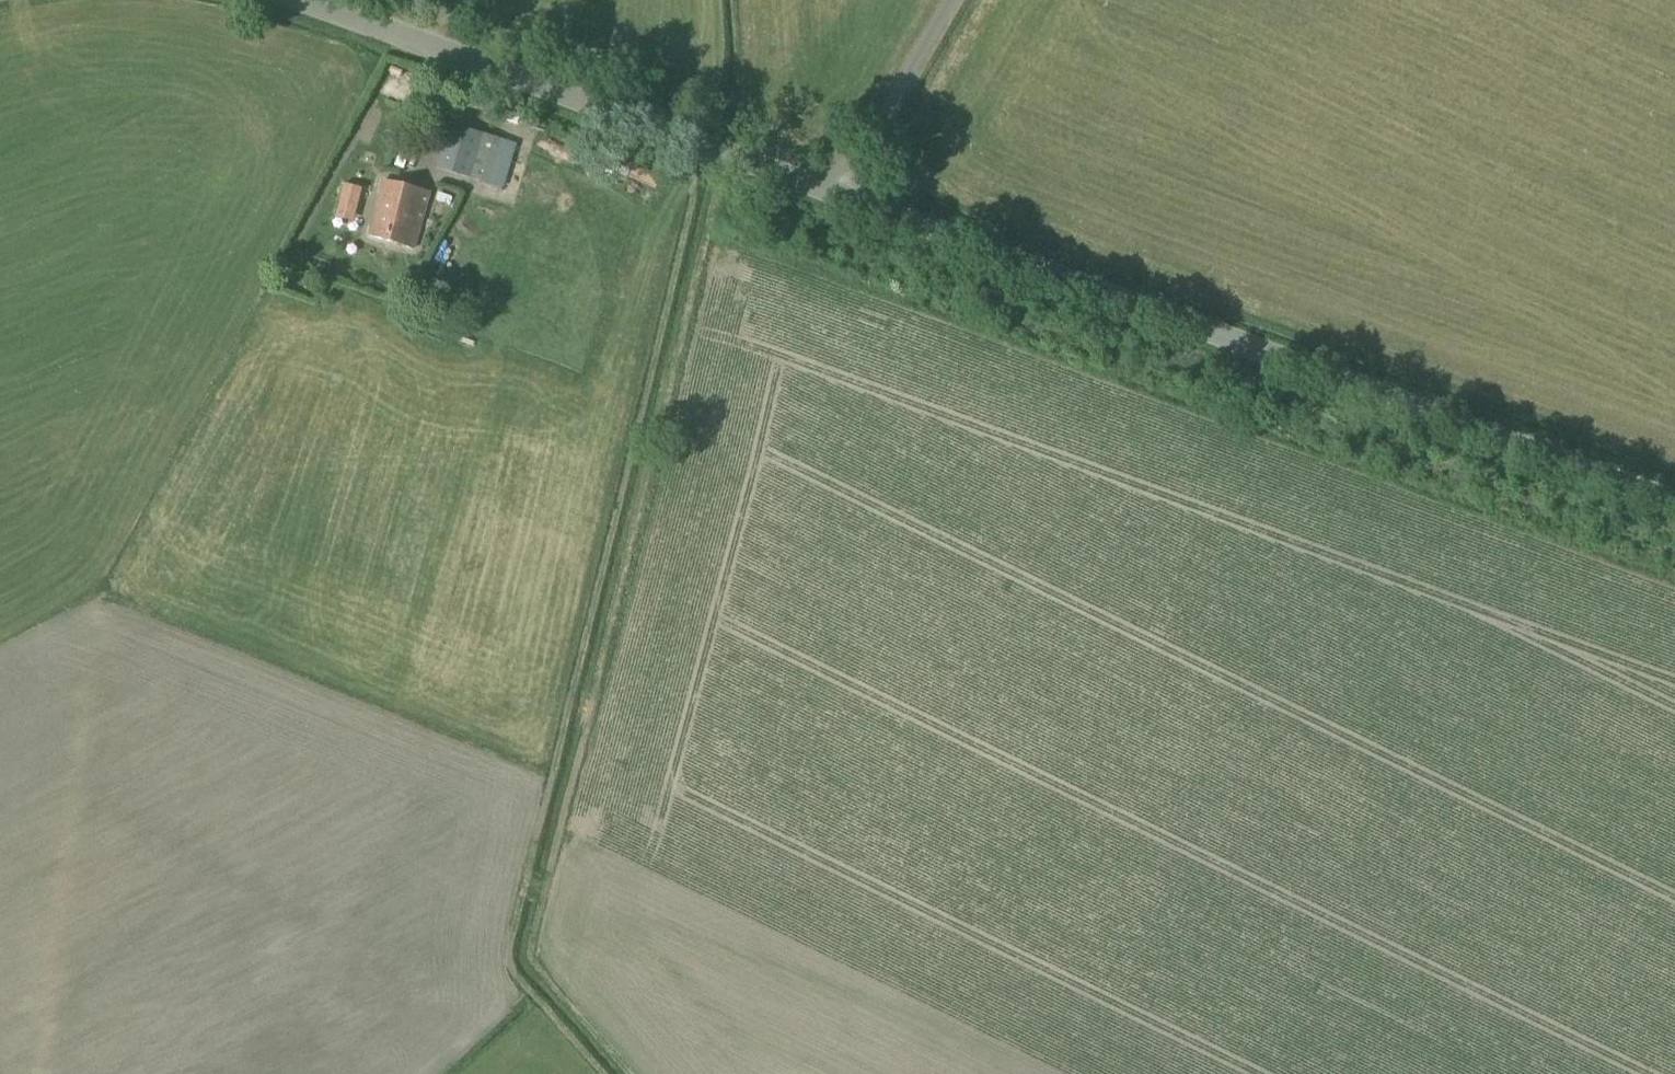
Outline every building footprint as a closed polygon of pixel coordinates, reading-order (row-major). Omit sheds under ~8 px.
[(484,184),(498,139),(447,124),(435,170),(484,184)] [(511,126),(508,137),(529,143),(532,132),(511,126)] [(631,165),(620,160),(615,171),(626,176),(631,165)] [(413,249),(428,194),(383,181),(368,237),(413,249)] [(362,222),(369,187),(350,183),(344,218),(362,222)] [(552,370),(545,380),(562,392),(569,382),(552,370)]
